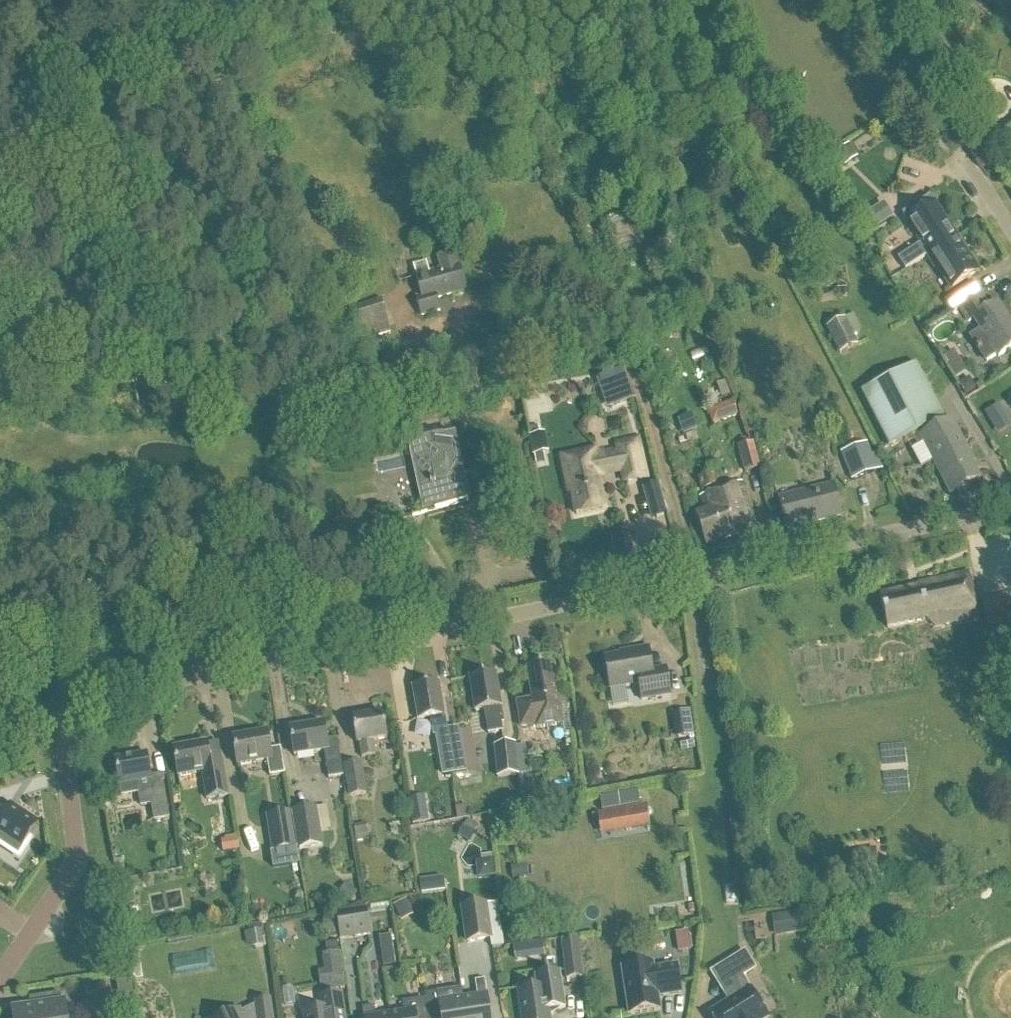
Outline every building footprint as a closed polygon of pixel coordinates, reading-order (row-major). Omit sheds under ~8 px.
[(856,159),(847,146),(834,154),(842,168),(856,159)] [(904,274),(956,240),(930,199),(902,216),(921,246),(896,262),(904,274)] [(892,220),(883,206),(856,224),(864,238),(892,220)] [(937,269),(951,291),(978,273),(956,240),(904,274),(926,260),(934,271),(937,269)] [(416,300),(421,318),(440,313),(437,300),(460,294),(458,287),(464,285),(459,268),(457,269),(453,256),(439,261),(442,272),(430,275),(426,262),(412,266),(422,299),(416,300)] [(944,300),(952,314),(979,296),(970,283),(944,300)] [(1010,351),(1010,328),(996,305),(988,311),(982,300),(961,313),(968,324),(974,321),(981,332),(971,339),(977,349),(976,350),(978,353),(979,353),(987,364),(997,357),(998,359),(1010,351)] [(350,311),(358,343),(390,334),(381,302),(350,311)] [(858,347),(844,321),(826,330),(840,356),(858,347)] [(956,381),(970,375),(961,353),(947,359),(956,381)] [(862,396),(889,449),(943,421),(916,368),(862,396)] [(611,377),(620,405),(637,400),(624,373),(611,377)] [(706,412),(711,426),(736,417),(731,402),(706,412)] [(1000,434),(1010,427),(1010,419),(1004,407),(989,415),(1000,434)] [(952,422),(921,438),(951,496),(980,481),(966,454),(968,453),(952,422)] [(465,435),(411,447),(426,516),(469,507),(462,476),(474,473),(465,435)] [(530,439),(534,456),(547,453),(544,436),(530,439)] [(572,496),(576,517),(605,511),(601,490),(603,489),(600,474),(621,469),(624,485),(647,481),(638,441),(616,446),(617,452),(596,456),(595,452),(561,459),(569,496),(572,496)] [(839,453),(849,481),(878,471),(885,469),(876,452),(871,454),(866,443),(839,453)] [(740,453),(745,472),(758,469),(752,450),(740,453)] [(713,476),(698,481),(702,493),(717,488),(713,476)] [(705,514),(696,517),(706,547),(757,530),(741,485),(700,499),(705,514)] [(642,493),(652,526),(670,520),(660,487),(642,493)] [(840,518),(833,487),(778,501),(788,535),(807,531),(806,527),(840,518)] [(968,575),(918,587),(918,589),(880,598),(887,631),(925,623),(935,629),(978,620),(968,575)] [(987,627),(1010,622),(1010,614),(1008,596),(982,601),(987,627)] [(649,650),(632,653),(633,655),(604,660),(610,692),(639,687),(641,703),(671,698),(666,670),(652,673),(649,650)] [(536,727),(537,731),(563,727),(553,666),(527,671),(532,703),(517,705),(521,729),(536,727)] [(484,712),(488,736),(503,734),(501,726),(504,726),(496,676),(470,680),(475,714),(484,712)] [(437,736),(442,763),(464,759),(459,731),(447,734),(444,719),(439,686),(413,690),(418,723),(432,721),(435,737),(437,736)] [(678,739),(694,737),(690,713),(675,715),(678,739)] [(383,716),(352,721),(356,746),(359,745),(362,760),(375,758),(373,743),(387,741),(383,716)] [(325,753),(329,781),(343,779),(337,741),(327,743),(324,726),(290,732),(294,758),(325,753)] [(268,763),(271,779),(285,777),(281,751),(271,753),(268,736),(233,742),(237,768),(268,763)] [(515,744),(493,747),(497,779),(518,777),(515,744)] [(200,775),(206,805),(228,801),(226,789),(222,764),(210,766),(207,747),(173,752),(178,779),(200,775)] [(528,771),(525,754),(518,755),(520,772),(528,771)] [(139,795),(141,808),(152,807),(154,822),(169,820),(162,778),(151,780),(147,757),(115,762),(121,798),(139,795)] [(361,762),(343,765),(348,796),(366,794),(361,762)] [(601,800),(603,836),(649,833),(647,797),(601,800)] [(427,805),(413,806),(415,829),(429,827),(427,805)] [(1,836),(0,837),(0,844),(19,856),(39,826),(10,806),(4,815),(0,814),(0,835),(1,836)] [(265,817),(271,854),(297,850),(297,853),(322,849),(316,809),(265,817)] [(144,830),(142,817),(127,820),(130,832),(144,830)] [(439,837),(461,835),(460,824),(438,825),(439,837)] [(221,842),(223,858),(238,856),(236,836),(223,838),(223,841),(221,842)] [(848,870),(877,866),(875,852),(846,856),(848,870)] [(418,881),(420,896),(444,894),(443,879),(418,881)] [(342,885),(335,896),(347,905),(355,894),(342,885)] [(392,908),(399,924),(410,919),(404,903),(392,908)] [(460,910),(466,947),(492,943),(486,906),(460,910)] [(335,915),(339,942),(370,937),(366,910),(335,915)] [(808,933),(805,912),(774,916),(777,937),(808,933)] [(261,948),(259,932),(242,934),(244,950),(261,948)] [(688,952),(686,933),(673,935),(675,954),(688,952)] [(578,943),(562,945),(567,982),(583,980),(578,943)] [(514,946),(516,963),(531,961),(528,944),(514,946)] [(711,1017),(765,1017),(742,979),(754,972),(744,956),(717,973),(735,1002),(711,1017)] [(652,968),(623,972),(630,1017),(659,1013),(657,1000),(681,996),(677,969),(653,973),(652,968)] [(344,988),(342,974),(328,976),(323,977),(325,991),(344,988)] [(521,1017),(550,1017),(549,1013),(565,1011),(559,975),(542,977),(544,990),(518,994),(521,1017)] [(466,1017),(490,1017),(485,983),(475,984),(478,1000),(463,1002),(466,1017)] [(426,1002),(428,1017),(466,1017),(463,1002),(451,1004),(449,993),(425,997),(426,1002)] [(61,996),(29,1001),(31,1013),(15,1015),(16,1017),(64,1017),(61,996)] [(322,1013),(303,1016),(303,1017),(345,1017),(342,997),(320,1000),(322,1013)] [(135,1015),(133,998),(122,1000),(124,1016),(135,1015)] [(664,1017),(687,1017),(686,998),(663,999),(664,1017)] [(390,1017),(428,1017),(426,1002),(402,1005),(404,1016),(390,1017)] [(228,1017),(272,1017),(270,1003),(255,1005),(256,1008),(241,1015),(240,1013),(228,1017)] [(363,1017),(375,1017),(374,1009),(362,1011),(363,1017)]
